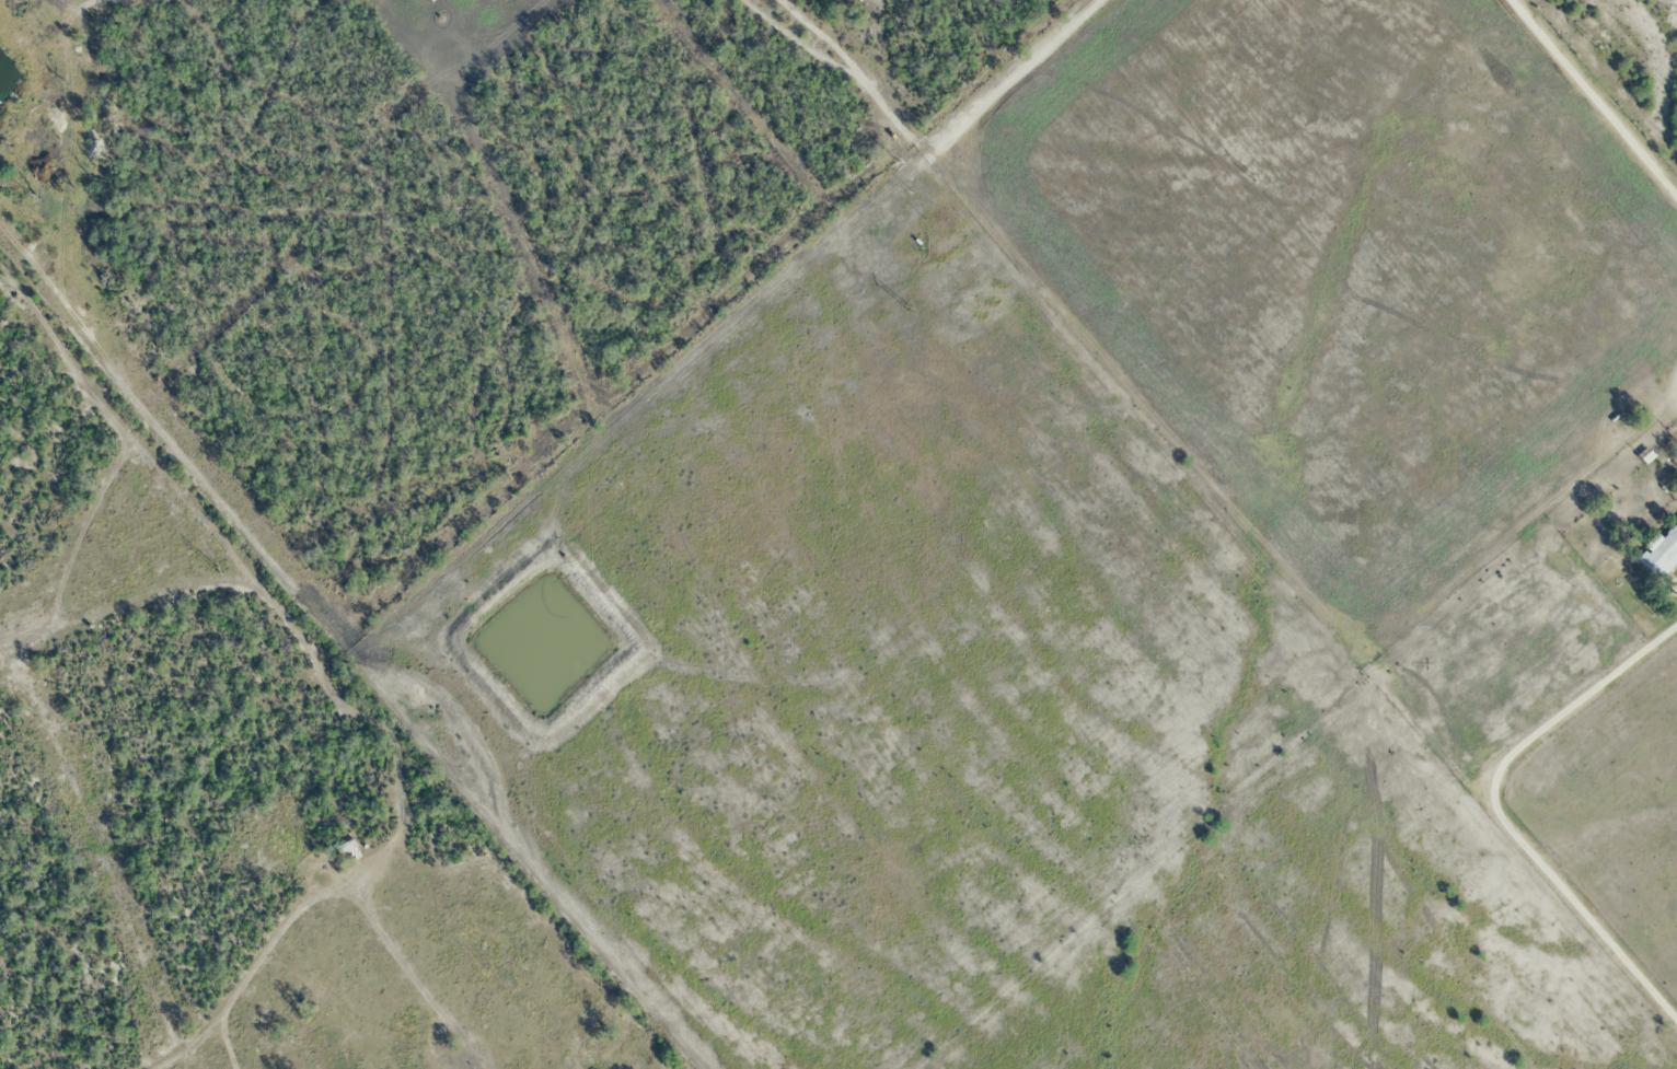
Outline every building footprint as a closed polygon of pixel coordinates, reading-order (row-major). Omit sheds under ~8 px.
[(1636,560),(1656,581),(1676,561),(1676,520),(1636,560)] [(354,852),(351,842),(336,848),(339,857),(354,852)]
